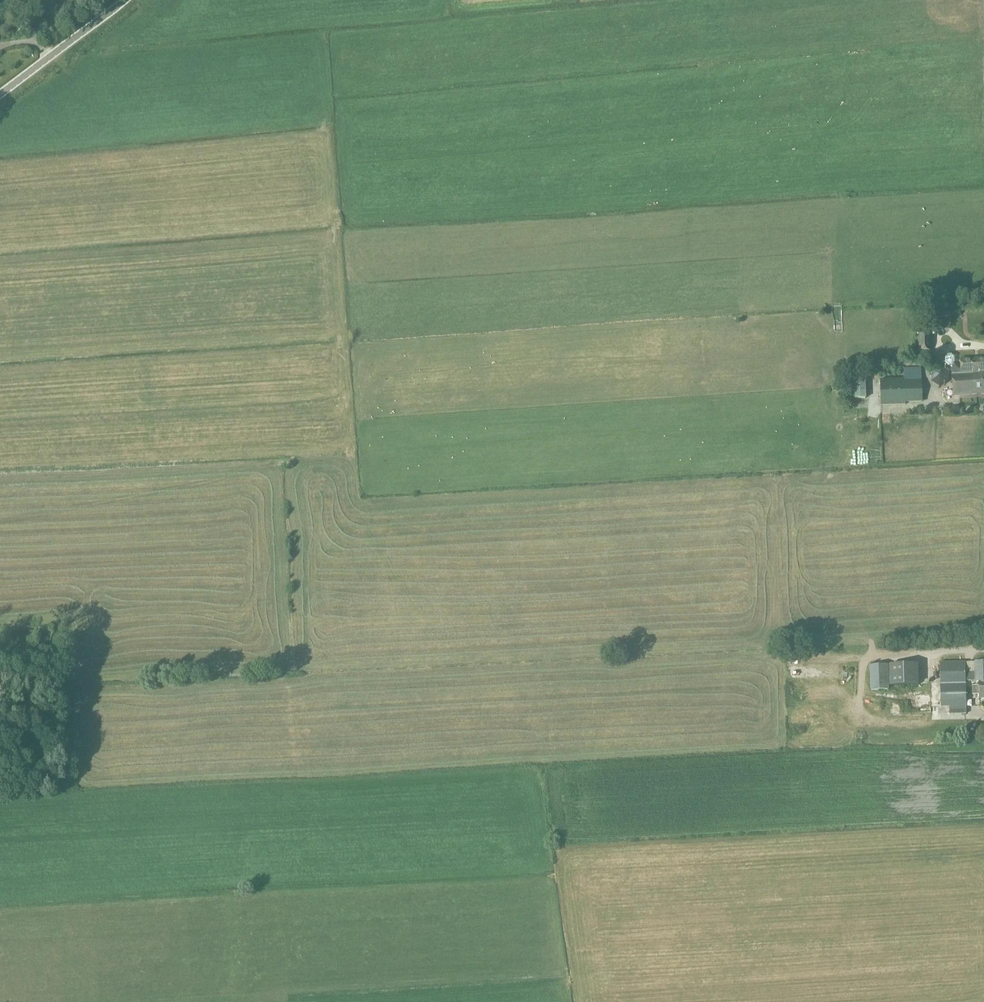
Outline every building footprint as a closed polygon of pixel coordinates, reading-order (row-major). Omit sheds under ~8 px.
[(938,308),(938,318),(949,317),(949,307),(938,308)] [(919,351),(930,351),(931,332),(930,332),(930,329),(923,329),(923,331),(919,331),(919,351)] [(983,374),(983,359),(960,360),(961,374),(952,375),(952,376),(983,374)] [(932,371),(931,381),(940,387),(949,382),(950,372),(941,366),(932,371)] [(922,403),(921,368),(903,369),(904,379),(880,379),(881,406),(906,406),(906,403),(922,403)] [(952,376),(953,396),(983,395),(983,374),(952,376)] [(865,380),(847,380),(848,407),(853,407),(853,399),(865,399),(865,380)] [(956,398),(947,400),(950,408),(958,406),(956,398)] [(965,682),(965,663),(965,662),(940,663),(941,708),(949,708),(950,715),(966,714),(965,682)] [(975,663),(975,682),(975,683),(979,683),(979,686),(972,687),(972,695),(979,695),(979,699),(983,699),(983,662),(975,663)] [(975,663),(965,663),(965,682),(975,682),(975,663)] [(918,664),(888,665),(889,687),(906,686),(907,696),(930,696),(930,685),(918,685),(918,664)] [(870,666),(871,691),(889,690),(889,687),(888,665),(870,666)] [(814,709),(815,717),(831,714),(829,706),(814,709)] [(813,728),(801,728),(801,743),(815,744),(815,736),(813,736),(813,728)]
